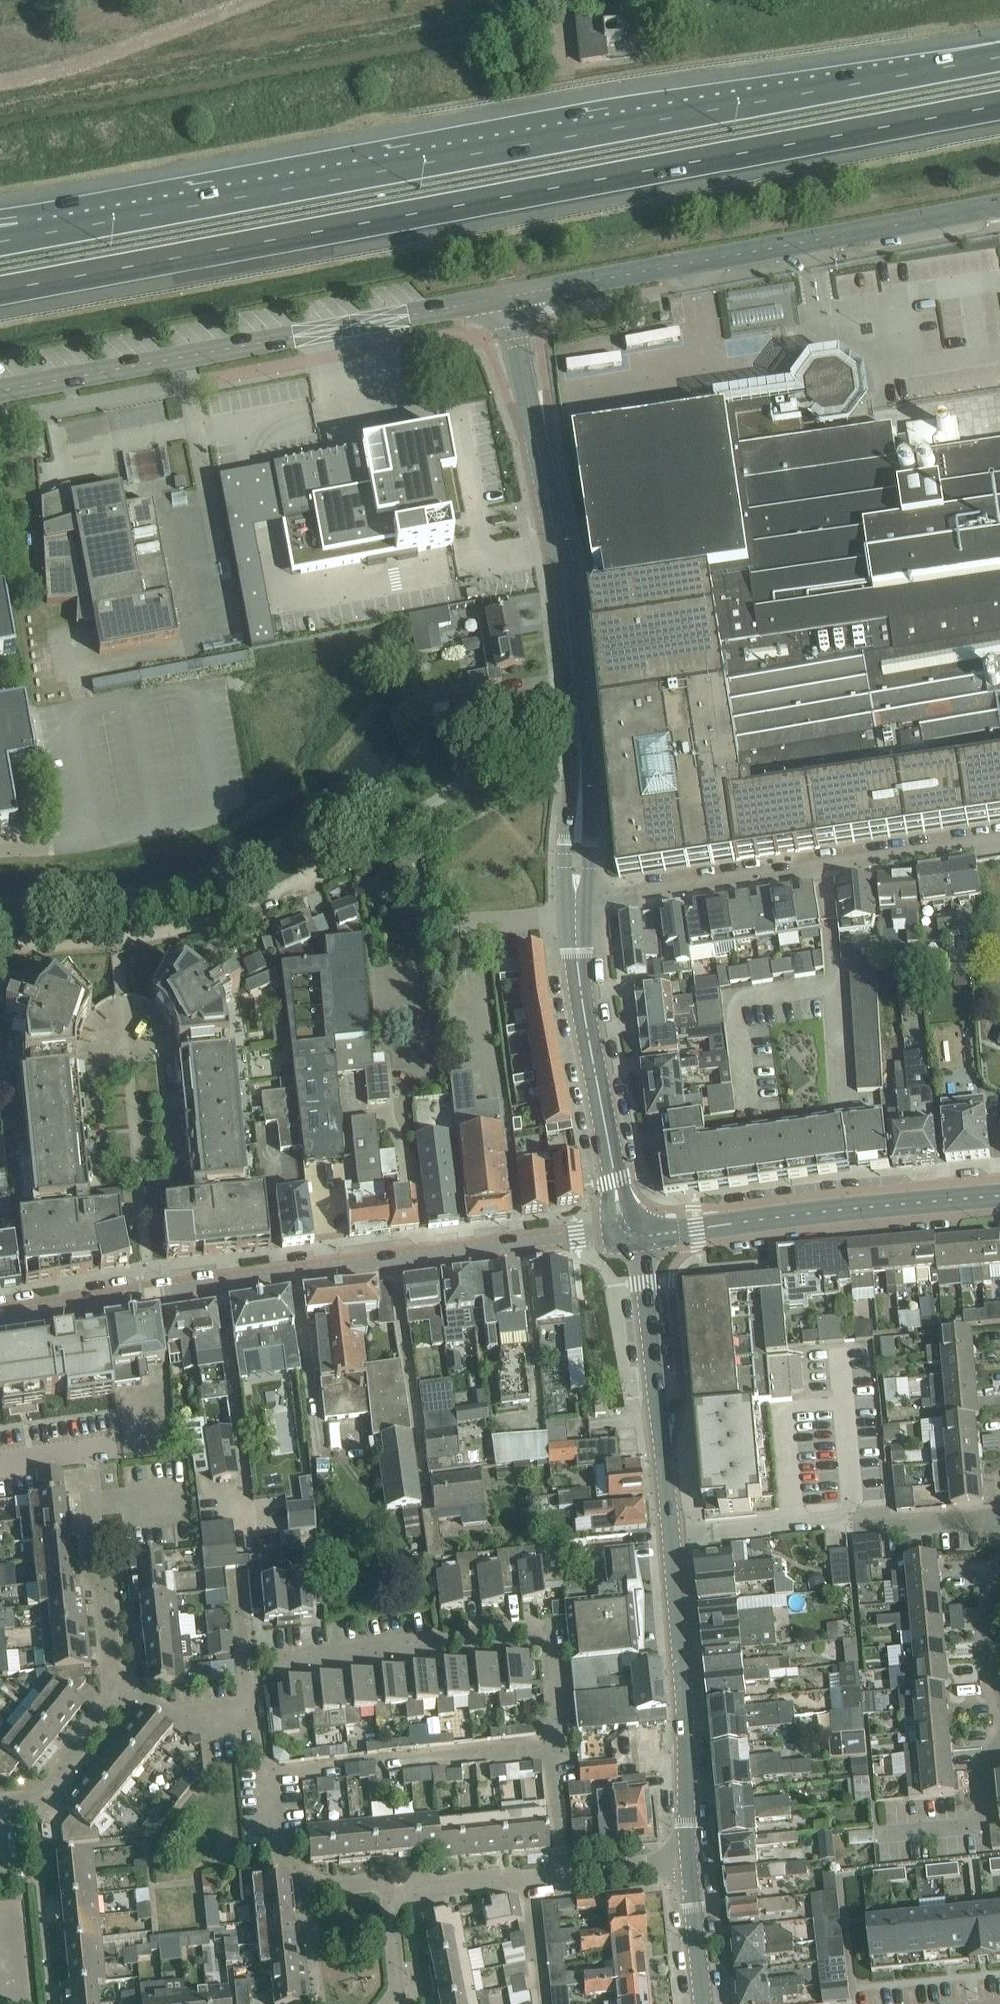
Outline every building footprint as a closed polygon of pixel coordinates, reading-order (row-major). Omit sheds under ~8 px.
[(618,13),(576,17),(581,62),(606,60),(604,42),(621,40),(618,13)] [(989,340),(999,339),(999,319),(988,320),(989,340)] [(575,435),(593,566),(603,565),(606,588),(607,589),(590,591),(590,592),(596,630),(594,630),(600,688),(601,704),(609,782),(610,792),(615,836),(619,876),(735,859),(736,859),(737,860),(820,848),(819,846),(999,820),(999,442),(897,457),(893,429),(799,443),(798,437),(802,436),(799,421),(811,419),(816,413),(823,418),(841,415),(853,399),(850,381),(834,370),(816,372),(805,388),(807,402),(575,435)] [(933,426),(929,426),(929,422),(909,425),(913,449),(936,446),(933,426)] [(325,458),(273,468),(282,522),(284,537),(293,535),(301,573),(366,560),(367,565),(418,556),(417,551),(452,544),(449,525),(460,523),(458,513),(451,477),(455,476),(447,431),(361,447),(362,451),(325,458)] [(169,451),(128,453),(130,480),(171,478),(169,451)] [(176,489),(185,487),(184,477),(174,479),(176,489)] [(108,491),(108,489),(105,489),(99,490),(94,491),(91,491),(87,492),(83,494),(83,496),(71,498),(70,491),(41,501),(47,603),(77,601),(77,613),(76,624),(77,625),(78,623),(94,625),(94,626),(99,654),(178,639),(152,503),(125,508),(121,489),(108,491)] [(3,654),(2,653),(14,651),(12,639),(13,639),(6,600),(5,600),(3,592),(0,592),(0,655),(3,654)] [(451,625),(448,609),(409,616),(416,655),(431,652),(427,629),(451,625)] [(468,675),(470,687),(456,689),(459,704),(492,698),(490,683),(501,681),(499,669),(523,665),(513,610),(486,615),(490,638),(462,643),(463,653),(483,649),(487,671),(486,672),(468,675)] [(16,816),(7,768),(23,765),(34,763),(33,754),(34,754),(27,715),(26,715),(24,703),(12,705),(0,707),(0,828),(8,827),(8,826),(16,824),(15,816),(16,816)] [(977,861),(947,865),(952,901),(959,900),(960,904),(970,903),(969,899),(982,897),(977,861)] [(952,901),(947,865),(917,870),(922,905),(935,904),(936,908),(945,907),(945,902),(952,901)] [(918,906),(918,894),(916,874),(879,877),(881,909),(918,906)] [(839,902),(841,922),(867,919),(868,929),(874,928),(873,918),(876,918),(872,878),(837,882),(839,902)] [(794,897),(799,933),(821,930),(820,922),(814,885),(801,887),(802,896),(794,897)] [(799,933),(794,897),(793,889),(779,891),(781,899),(773,901),(778,937),(799,933)] [(759,903),(752,904),(756,940),(778,937),(773,901),(772,892),(758,894),(759,903)] [(756,940),(752,904),(750,895),(737,897),(738,906),(730,907),(735,943),(756,940)] [(330,906),(340,942),(360,934),(359,921),(360,921),(354,898),(330,906)] [(735,943),(730,907),(729,899),(715,901),(717,910),(709,911),(714,947),(735,943)] [(685,905),(691,962),(716,959),(714,947),(709,911),(708,902),(694,904),(695,913),(686,914),(685,905)] [(691,962),(685,905),(662,909),(667,946),(675,945),(678,964),(691,962)] [(627,973),(634,973),(646,971),(644,958),(657,957),(654,933),(642,934),(640,913),(621,915),(627,973)] [(958,914),(948,915),(950,927),(959,926),(958,914)] [(309,915),(276,928),(284,950),(299,945),(318,937),(309,915)] [(948,915),(938,917),(940,928),(950,927),(948,915)] [(270,936),(261,938),(264,951),(273,948),(270,936)] [(302,1149),(303,1162),(343,1159),(341,1139),(335,1075),(333,1044),(370,1041),(370,1040),(369,1040),(360,941),(324,944),(326,963),(304,965),(283,967),(280,967),(295,1091),(301,1149),(302,1149)] [(284,950),(279,952),(283,967),(304,965),(299,945),(284,950)] [(542,949),(516,952),(518,974),(519,978),(545,975),(542,949)] [(5,1013),(14,1016),(13,1021),(11,1027),(10,1034),(10,1041),(9,1046),(9,1052),(9,1059),(9,1064),(10,1073),(24,1215),(46,1213),(51,1262),(70,1261),(67,1229),(91,1226),(76,1067),(179,1057),(195,1216),(220,1214),(223,1246),(241,1244),(237,1194),(244,1193),(259,1192),(245,1050),(245,1048),(244,1041),(242,1034),(241,1029),(239,1022),(237,1015),(235,1008),(232,1001),(229,995),(239,990),(232,979),(223,985),(221,981),(219,977),(215,973),(213,970),(210,967),(204,962),(201,959),(197,956),(191,952),(183,964),(180,968),(169,960),(168,960),(151,995),(148,1002),(143,1000),(139,999),(136,998),(132,998),(128,998),(126,998),(122,998),(118,998),(115,999),(110,1000),(107,1002),(103,1003),(101,1004),(96,1007),(91,1001),(68,969),(67,971),(57,980),(54,976),(43,965),(41,967),(36,973),(32,977),(29,982),(25,988),(22,993),(20,998),(18,1001),(17,1004),(9,1001),(5,1013)] [(260,952),(243,960),(249,974),(266,966),(260,952)] [(814,957),(803,959),(805,972),(824,969),(823,952),(813,954),(814,957)] [(883,1089),(876,960),(876,957),(849,959),(858,1091),(883,1089)] [(803,959),(782,962),(784,975),(805,972),(803,959)] [(663,961),(655,962),(657,977),(665,975),(663,961)] [(782,962),(771,964),(760,965),(763,979),(784,975),(782,962)] [(760,965),(739,969),(741,982),(763,979),(760,965)] [(739,969),(729,971),(717,972),(719,986),(741,982),(739,969)] [(259,977),(264,988),(279,982),(274,971),(259,977)] [(509,975),(510,983),(519,982),(519,978),(518,974),(509,975)] [(970,974),(954,975),(955,989),(971,988),(970,974)] [(499,976),(500,984),(510,983),(509,975),(499,976)] [(545,975),(519,978),(519,982),(521,1002),(547,1000),(545,975)] [(906,986),(920,985),(920,975),(906,976),(906,986)] [(700,1027),(697,1006),(694,1006),(693,997),(673,999),(671,987),(636,990),(641,1035),(700,1027)] [(697,1005),(722,1002),(721,989),(696,993),(697,1005)] [(547,1000),(521,1002),(525,1025),(526,1029),(552,1024),(547,1000)] [(725,1026),(722,1002),(697,1005),(697,1006),(700,1027),(700,1029),(725,1026)] [(557,1049),(552,1024),(526,1029),(527,1033),(531,1053),(557,1049)] [(516,1027),(517,1035),(527,1033),(526,1029),(525,1025),(516,1027)] [(700,1027),(641,1035),(644,1056),(679,1052),(677,1040),(688,1040),(688,1042),(727,1039),(725,1026),(700,1029),(700,1027)] [(506,1029),(507,1037),(517,1035),(516,1027),(506,1029)] [(679,1052),(644,1056),(645,1067),(699,1060),(704,1060),(703,1057),(728,1054),(727,1039),(688,1042),(688,1040),(677,1040),(679,1052)] [(333,1044),(335,1075),(364,1072),(366,1104),(388,1102),(385,1066),(383,1066),(372,1067),(371,1056),(370,1041),(333,1044)] [(557,1049),(531,1053),(535,1078),(561,1073),(557,1049)] [(734,1098),(728,1054),(703,1057),(704,1060),(699,1060),(645,1067),(648,1093),(682,1089),(680,1075),(720,1070),(722,1087),(708,1088),(709,1100),(734,1098)] [(382,1055),(371,1056),(372,1067),(383,1066),(382,1055)] [(935,1125),(931,1091),(930,1079),(919,1059),(905,1060),(906,1074),(908,1093),(909,1093),(916,1165),(938,1162),(936,1143),(935,1125)] [(289,1065),(282,1066),(282,1074),(290,1074),(289,1065)] [(561,1073),(535,1078),(540,1102),(566,1097),(561,1073)] [(452,1076),(467,1223),(510,1218),(498,1103),(475,1105),(471,1074),(452,1076)] [(908,1093),(906,1074),(896,1075),(899,1110),(888,1111),(890,1129),(891,1147),(893,1167),(916,1165),(909,1093),(908,1093)] [(522,1076),(523,1084),(533,1082),(532,1075),(522,1076)] [(512,1078),(513,1086),(523,1084),(522,1076),(512,1078)] [(683,1102),(682,1089),(648,1093),(651,1119),(704,1113),(703,1100),(683,1102)] [(295,1091),(262,1095),(265,1124),(277,1123),(280,1151),(301,1149),(295,1091)] [(566,1097),(540,1102),(545,1128),(557,1125),(570,1123),(566,1097)] [(735,1113),(734,1098),(709,1100),(711,1116),(735,1113)] [(990,1157),(988,1137),(986,1112),(942,1116),(946,1162),(990,1157)] [(735,1113),(711,1116),(704,1117),(664,1122),(673,1188),(699,1185),(700,1190),(700,1192),(850,1170),(849,1164),(857,1163),(858,1164),(871,1163),(872,1168),(871,1168),(871,1170),(890,1167),(884,1119),(853,1123),(739,1139),(735,1113)] [(357,1187),(383,1184),(375,1118),(349,1121),(357,1187)] [(511,1120),(513,1132),(520,1130),(519,1118),(511,1120)] [(557,1125),(545,1128),(546,1136),(558,1133),(557,1125)] [(417,1136),(428,1228),(458,1225),(447,1133),(417,1136)] [(386,1200),(390,1232),(418,1229),(414,1194),(400,1196),(394,1152),(381,1153),(385,1184),(383,1184),(385,1201),(386,1200)] [(554,1184),(557,1205),(582,1202),(578,1160),(552,1162),(554,1184)] [(542,1168),(544,1186),(554,1184),(552,1162),(542,1163),(542,1168)] [(517,1171),(522,1213),(547,1211),(544,1186),(542,1168),(517,1171)] [(383,1184),(357,1187),(358,1194),(351,1195),(350,1184),(343,1185),(349,1237),(390,1232),(386,1200),(385,1201),(383,1184)] [(275,1195),(282,1247),(313,1243),(307,1191),(275,1195)] [(19,1266),(17,1252),(11,1202),(0,1203),(0,1288),(21,1285),(19,1273),(20,1273),(19,1266)] [(982,1284),(991,1283),(990,1268),(999,1267),(999,1236),(978,1238),(982,1284)] [(939,1287),(935,1238),(913,1240),(916,1270),(917,1282),(929,1281),(930,1284),(937,1283),(938,1287),(939,1287)] [(959,1270),(956,1240),(936,1242),(936,1238),(935,1238),(939,1287),(947,1287),(946,1271),(959,1270)] [(978,1238),(956,1240),(959,1270),(960,1284),(973,1283),(974,1285),(982,1284),(978,1238)] [(913,1240),(891,1242),(895,1287),(903,1286),(902,1271),(916,1270),(913,1240)] [(891,1242),(870,1244),(872,1274),(885,1273),(887,1288),(888,1288),(895,1287),(891,1242)] [(872,1274),(870,1244),(848,1245),(851,1285),(852,1290),(874,1288),(872,1274)] [(851,1285),(848,1245),(779,1252),(781,1269),(725,1274),(726,1282),(725,1282),(725,1284),(685,1287),(695,1409),(792,1400),(792,1393),(804,1392),(801,1357),(789,1359),(784,1308),(808,1306),(808,1298),(840,1296),(839,1286),(851,1285)] [(566,1260),(529,1264),(531,1284),(536,1323),(561,1320),(562,1331),(564,1331),(568,1366),(583,1365),(577,1302),(570,1303),(566,1260)] [(491,1269),(489,1270),(495,1321),(497,1320),(498,1329),(496,1330),(498,1351),(498,1355),(500,1372),(497,1372),(501,1406),(529,1402),(524,1361),(530,1360),(518,1266),(515,1266),(515,1268),(511,1269),(511,1272),(492,1274),(491,1269)] [(489,1270),(469,1272),(474,1310),(474,1313),(482,1312),(487,1352),(498,1351),(496,1330),(498,1329),(497,1320),(495,1321),(489,1270)] [(474,1310),(469,1272),(441,1276),(448,1331),(443,1331),(445,1345),(445,1348),(463,1345),(459,1311),(474,1310)] [(443,1331),(441,1320),(436,1277),(402,1281),(408,1325),(425,1323),(428,1347),(445,1345),(443,1331)] [(314,1323),(321,1385),(325,1420),(371,1415),(373,1438),(383,1436),(385,1456),(380,1456),(386,1510),(402,1507),(420,1505),(406,1403),(400,1363),(366,1368),(361,1336),(367,1335),(363,1313),(378,1311),(380,1327),(395,1325),(389,1283),(376,1284),(303,1292),(306,1324),(314,1323)] [(300,1372),(288,1295),(229,1304),(238,1367),(239,1367),(238,1356),(242,1356),(242,1357),(258,1355),(258,1353),(282,1349),(286,1374),(300,1372)] [(984,1304),(985,1322),(999,1321),(999,1303),(984,1304)] [(985,1322),(984,1304),(963,1305),(964,1323),(985,1322)] [(214,1306),(188,1310),(196,1363),(200,1391),(225,1387),(214,1306)] [(196,1363),(188,1310),(162,1314),(169,1359),(183,1357),(184,1365),(196,1363)] [(919,1312),(898,1314),(899,1331),(921,1329),(919,1312)] [(105,1329),(113,1385),(113,1388),(148,1383),(145,1367),(165,1364),(157,1314),(104,1322),(105,1329)] [(817,1319),(820,1344),(844,1341),(842,1317),(817,1319)] [(855,1323),(856,1341),(873,1339),(872,1321),(855,1323)] [(1,1401),(2,1409),(44,1403),(43,1395),(113,1385),(105,1329),(51,1336),(52,1342),(0,1350),(0,1401),(1,1401)] [(941,1346),(926,1347),(912,1348),(913,1357),(927,1356),(973,1352),(972,1330),(940,1333),(941,1346)] [(895,1349),(882,1350),(883,1360),(896,1359),(895,1349)] [(975,1372),(973,1352),(927,1356),(928,1365),(942,1364),(943,1375),(975,1372)] [(456,1357),(446,1358),(448,1372),(458,1371),(456,1357)] [(975,1372),(943,1375),(929,1377),(931,1398),(977,1394),(975,1372)] [(449,1379),(419,1383),(421,1401),(451,1397),(449,1379)] [(897,1380),(885,1381),(887,1403),(899,1402),(897,1380)] [(485,1392),(476,1393),(478,1406),(487,1405),(485,1392)] [(977,1394),(931,1398),(932,1407),(946,1406),(948,1418),(979,1416),(977,1394)] [(931,1398),(922,1399),(923,1408),(932,1407),(931,1398)] [(754,1403),(695,1409),(696,1411),(704,1502),(713,1501),(714,1514),(721,1513),(721,1514),(751,1511),(750,1497),(762,1496),(754,1403)] [(930,1434),(931,1442),(977,1438),(975,1418),(979,1417),(979,1416),(948,1418),(943,1418),(944,1420),(932,1421),(933,1434),(930,1434)] [(895,1424),(882,1425),(884,1441),(897,1440),(895,1424)] [(424,1430),(424,1435),(427,1461),(428,1461),(429,1469),(460,1465),(456,1432),(441,1433),(441,1428),(424,1430)] [(230,1430),(206,1433),(208,1447),(211,1472),(213,1481),(237,1477),(236,1469),(230,1430)] [(530,1463),(548,1461),(546,1435),(492,1441),(494,1467),(514,1465),(530,1463)] [(977,1438),(931,1442),(932,1451),(946,1449),(947,1462),(979,1459),(977,1438)] [(618,1453),(617,1440),(573,1444),(574,1457),(618,1453)] [(904,1444),(892,1446),(893,1457),(905,1456),(904,1444)] [(208,1447),(191,1449),(194,1475),(211,1472),(208,1447)] [(619,1463),(618,1453),(574,1457),(575,1469),(593,1468),(596,1499),(642,1495),(639,1461),(619,1463)] [(947,1462),(933,1463),(935,1485),(981,1481),(979,1459),(947,1462)] [(530,1463),(514,1465),(515,1477),(531,1475),(530,1463)] [(892,1468),(895,1489),(907,1488),(905,1467),(892,1468)] [(511,1469),(497,1470),(498,1480),(512,1479),(511,1469)] [(39,1486),(63,1484),(61,1470),(37,1473),(39,1486)] [(421,1513),(424,1533),(424,1536),(427,1560),(442,1558),(438,1523),(462,1520),(463,1528),(487,1525),(480,1473),(430,1479),(434,1511),(421,1513)] [(981,1481),(935,1485),(936,1494),(951,1493),(952,1507),(983,1504),(981,1481)] [(63,1484),(39,1486),(40,1496),(28,1498),(29,1509),(15,1511),(17,1522),(30,1520),(70,1517),(68,1500),(64,1501),(63,1484)] [(907,1488),(895,1489),(896,1503),(897,1512),(915,1510),(913,1488),(907,1488)] [(557,1496),(558,1508),(588,1505),(587,1493),(557,1496)] [(602,1533),(631,1529),(646,1528),(643,1501),(583,1509),(584,1518),(600,1516),(602,1533)] [(289,1532),(317,1530),(314,1502),(286,1505),(289,1532)] [(420,1505),(402,1507),(405,1538),(424,1536),(424,1533),(421,1513),(420,1505)] [(71,1531),(70,1517),(30,1520),(32,1543),(68,1539),(68,1532),(71,1531)] [(232,1522),(201,1526),(203,1549),(209,1548),(235,1545),(232,1522)] [(881,1536),(867,1537),(869,1563),(883,1561),(881,1536)] [(869,1563),(867,1537),(853,1538),(855,1564),(869,1563)] [(70,1559),(68,1539),(32,1543),(34,1563),(70,1559)] [(565,1556),(587,1554),(586,1541),(564,1543),(565,1556)] [(696,1557),(698,1580),(774,1572),(775,1582),(777,1596),(794,1594),(793,1585),(783,1578),(781,1561),(773,1561),(748,1564),(746,1543),(731,1544),(732,1553),(712,1555),(711,1552),(699,1554),(699,1557),(696,1557)] [(211,1570),(224,1569),(237,1568),(236,1557),(235,1545),(209,1548),(211,1570)] [(539,1564),(519,1566),(518,1566),(521,1588),(520,1589),(522,1602),(544,1599),(542,1586),(562,1584),(558,1545),(537,1548),(539,1564)] [(596,1660),(619,1657),(638,1655),(632,1596),(627,1596),(626,1584),(637,1583),(633,1547),(603,1550),(608,1599),(584,1601),(564,1603),(566,1616),(570,1662),(596,1660)] [(498,1568),(478,1570),(480,1593),(481,1606),(503,1604),(502,1591),(520,1589),(521,1588),(518,1566),(519,1566),(517,1550),(496,1552),(498,1568)] [(830,1551),(832,1571),(833,1587),(851,1586),(848,1550),(830,1551)] [(128,1579),(164,1576),(162,1553),(125,1557),(128,1579)] [(478,1570),(477,1554),(456,1557),(457,1572),(436,1575),(438,1591),(440,1611),(463,1608),(461,1595),(480,1593),(478,1570)] [(248,1556),(236,1557),(237,1568),(250,1566),(248,1556)] [(893,1583),(939,1578),(937,1556),(906,1559),(907,1569),(892,1571),(893,1583)] [(73,1581),(70,1559),(34,1563),(36,1585),(73,1581)] [(289,1625),(301,1624),(301,1623),(300,1623),(299,1618),(312,1617),(311,1608),(312,1607),(322,1606),(322,1607),(323,1606),(319,1567),(306,1568),(307,1576),(291,1577),(290,1563),(283,1564),(289,1625)] [(283,1564),(275,1565),(277,1579),(261,1580),(261,1572),(247,1574),(251,1613),(253,1613),(262,1612),(263,1612),(264,1622),(277,1621),(278,1625),(277,1625),(277,1626),(289,1625),(283,1564)] [(224,1569),(211,1570),(204,1571),(206,1592),(209,1592),(226,1590),(224,1569)] [(774,1572),(698,1580),(700,1602),(737,1598),(736,1586),(775,1582),(774,1572)] [(810,1578),(808,1583),(812,1589),(817,1590),(823,1587),(824,1581),(820,1575),(815,1574),(810,1578)] [(164,1576),(128,1579),(130,1601),(139,1600),(166,1597),(164,1576)] [(939,1578),(893,1583),(894,1588),(894,1591),(909,1589),(911,1603),(941,1600),(939,1578)] [(75,1601),(73,1581),(36,1585),(38,1607),(49,1606),(49,1605),(75,1602),(75,1601)] [(228,1604),(226,1590),(209,1592),(211,1614),(225,1613),(224,1605),(228,1604)] [(166,1597),(139,1600),(142,1621),(177,1618),(175,1596),(166,1597)] [(84,1600),(75,1601),(75,1602),(49,1605),(49,1606),(51,1626),(86,1623),(84,1600)] [(943,1622),(941,1600),(911,1603),(912,1615),(878,1618),(878,1628),(898,1626),(943,1622)] [(704,1650),(724,1649),(741,1647),(741,1644),(744,1644),(745,1650),(776,1647),(773,1613),(739,1616),(737,1602),(700,1605),(704,1650)] [(564,1603),(552,1604),(554,1617),(558,1617),(566,1616),(564,1603)] [(225,1620),(225,1613),(211,1614),(212,1622),(225,1620)] [(180,1639),(177,1618),(142,1621),(144,1643),(180,1639)] [(943,1622),(898,1626),(898,1635),(913,1633),(914,1646),(945,1643),(943,1622)] [(86,1623),(51,1626),(53,1649),(89,1645),(86,1623)] [(847,1625),(827,1627),(829,1641),(849,1639),(847,1625)] [(216,1658),(229,1656),(228,1648),(232,1647),(231,1633),(207,1635),(209,1649),(210,1649),(211,1658),(216,1658)] [(180,1639),(144,1643),(144,1648),(141,1649),(143,1665),(182,1661),(180,1639)] [(846,1664),(858,1663),(856,1639),(844,1640),(846,1664)] [(945,1643),(914,1646),(915,1658),(901,1659),(902,1669),(947,1664),(945,1643)] [(89,1645),(53,1649),(44,1649),(46,1670),(48,1670),(49,1674),(73,1694),(78,1688),(79,1690),(85,1683),(84,1667),(91,1666),(89,1645)] [(789,1660),(778,1661),(743,1664),(742,1651),(705,1654),(707,1678),(764,1673),(764,1671),(768,1670),(768,1673),(790,1671),(789,1660)] [(7,1653),(0,1654),(0,1674),(2,1675),(9,1675),(7,1653)] [(506,1670),(497,1671),(499,1694),(498,1694),(500,1710),(516,1708),(514,1692),(531,1690),(529,1674),(533,1674),(532,1661),(528,1662),(527,1655),(505,1657),(506,1670)] [(229,1656),(216,1658),(217,1666),(210,1666),(212,1679),(235,1677),(234,1662),(230,1663),(229,1656)] [(598,1683),(599,1688),(609,1687),(608,1680),(617,1679),(616,1675),(621,1675),(619,1657),(596,1660),(597,1671),(598,1683)] [(475,1673),(466,1674),(466,1675),(468,1697),(467,1698),(469,1713),(485,1712),(483,1696),(498,1694),(499,1694),(497,1671),(496,1658),(474,1661),(475,1673)] [(597,1671),(596,1660),(570,1662),(572,1674),(597,1671)] [(182,1661),(143,1665),(144,1680),(148,1679),(148,1686),(184,1683),(182,1661)] [(444,1677),(435,1678),(434,1678),(437,1701),(436,1701),(438,1717),(454,1715),(452,1699),(467,1698),(468,1697),(466,1675),(466,1674),(465,1662),(443,1664),(444,1677)] [(858,1663),(846,1664),(839,1665),(842,1690),(861,1688),(858,1663)] [(949,1686),(947,1664),(902,1669),(902,1677),(918,1676),(919,1688),(915,1688),(915,1690),(945,1687),(949,1686)] [(413,1680),(404,1681),(404,1682),(406,1704),(405,1704),(407,1720),(423,1718),(421,1703),(436,1701),(437,1701),(434,1678),(435,1678),(434,1665),(412,1667),(413,1680)] [(600,1695),(575,1697),(574,1697),(577,1733),(638,1727),(637,1726),(665,1723),(664,1711),(665,1711),(660,1666),(630,1669),(631,1681),(617,1682),(617,1679),(608,1680),(609,1687),(599,1688),(600,1695)] [(382,1684),(373,1685),(372,1685),(375,1708),(374,1708),(376,1724),(392,1722),(390,1706),(405,1704),(406,1704),(404,1682),(404,1681),(403,1668),(381,1671),(382,1684)] [(764,1673),(707,1678),(709,1699),(746,1696),(744,1680),(748,1679),(749,1684),(769,1682),(768,1673),(768,1670),(764,1671),(764,1673)] [(598,1683),(597,1671),(572,1674),(573,1686),(598,1683)] [(351,1687),(342,1688),(346,1727),(361,1725),(359,1709),(374,1708),(375,1708),(372,1685),(373,1685),(372,1672),(350,1674),(351,1687)] [(73,1694),(49,1674),(49,1679),(55,1684),(44,1697),(71,1719),(84,1703),(73,1694)] [(320,1690),(311,1691),(311,1692),(313,1715),(312,1715),(314,1730),(346,1727),(342,1688),(341,1675),(319,1678),(320,1690)] [(282,1734),(299,1732),(297,1716),(312,1715),(313,1715),(311,1692),(311,1691),(310,1679),(288,1681),(288,1688),(278,1689),(282,1734)] [(599,1688),(598,1683),(573,1686),(575,1697),(600,1695),(599,1688)] [(945,1687),(915,1690),(899,1691),(901,1712),(947,1708),(945,1687)] [(861,1695),(861,1688),(842,1690),(844,1714),(847,1713),(863,1712),(861,1695)] [(873,1694),(861,1695),(863,1712),(863,1716),(876,1715),(873,1694)] [(71,1719),(44,1697),(30,1714),(57,1736),(71,1719)] [(791,1718),(789,1700),(745,1704),(744,1700),(709,1703),(711,1726),(791,1718)] [(145,1706),(130,1724),(158,1747),(173,1729),(145,1706)] [(949,1729),(947,1708),(901,1712),(902,1721),(917,1719),(919,1732),(949,1729)] [(863,1712),(847,1713),(849,1734),(865,1732),(863,1716),(863,1712)] [(57,1736),(30,1714),(16,1731),(44,1753),(57,1736)] [(791,1718),(711,1726),(713,1745),(749,1742),(747,1726),(751,1726),(752,1730),(792,1727),(791,1718)] [(158,1747),(130,1724),(117,1740),(145,1763),(158,1747)] [(514,1728),(502,1730),(503,1739),(515,1737),(514,1728)] [(949,1729),(919,1732),(920,1745),(905,1746),(906,1755),(951,1750),(949,1729)] [(503,1739),(502,1730),(490,1731),(491,1740),(503,1739)] [(16,1731),(5,1745),(0,1741),(0,1777),(9,1776),(15,1769),(13,1768),(18,1762),(29,1771),(44,1753),(16,1731)] [(865,1732),(849,1734),(843,1734),(845,1759),(867,1757),(865,1732)] [(440,1736),(441,1745),(453,1744),(452,1735),(440,1736)] [(441,1745),(440,1736),(428,1738),(429,1747),(441,1745)] [(189,1746),(200,1745),(200,1737),(188,1738),(189,1746)] [(117,1740),(103,1757),(131,1780),(145,1763),(117,1740)] [(390,1742),(378,1743),(379,1752),(391,1751),(390,1742)] [(379,1752),(378,1743),(366,1745),(367,1754),(379,1752)] [(781,1756),(770,1757),(754,1758),(755,1764),(750,1764),(749,1746),(713,1749),(715,1771),(782,1765),(781,1756)] [(328,1749),(316,1750),(317,1759),(329,1758),(328,1749)] [(317,1759),(316,1750),(304,1752),(305,1760),(317,1759)] [(953,1772),(951,1750),(906,1755),(906,1763),(922,1762),(923,1775),(953,1772)] [(103,1757),(90,1774),(118,1797),(131,1780),(103,1757)] [(867,1757),(850,1759),(851,1776),(868,1774),(867,1757)] [(616,1762),(578,1765),(580,1783),(588,1782),(617,1779),(617,1778),(616,1762)] [(374,1763),(366,1764),(368,1776),(375,1776),(374,1763)] [(542,1774),(541,1763),(533,1764),(519,1765),(520,1781),(534,1779),(534,1775),(542,1774)] [(368,1776),(366,1764),(358,1764),(359,1777),(368,1776)] [(791,1765),(782,1765),(715,1771),(717,1792),(752,1789),(751,1772),(755,1771),(755,1776),(772,1775),(772,1774),(792,1772),(791,1765)] [(497,1767),(498,1778),(506,1777),(505,1766),(497,1767)] [(455,1783),(454,1772),(446,1772),(446,1767),(432,1769),(434,1790),(447,1788),(447,1784),(455,1783)] [(498,1778),(497,1767),(489,1768),(490,1779),(498,1778)] [(418,1770),(410,1771),(412,1784),(419,1783),(418,1770)] [(412,1784),(410,1771),(402,1772),(404,1785),(412,1784)] [(462,1771),(454,1772),(455,1783),(463,1782),(462,1771)] [(953,1772),(923,1775),(924,1788),(908,1789),(909,1799),(955,1794),(953,1772)] [(90,1774),(76,1791),(104,1814),(118,1797),(90,1774)] [(851,1776),(854,1801),(870,1799),(868,1774),(851,1776)] [(622,1790),(596,1793),(599,1819),(604,1818),(649,1814),(648,1795),(647,1788),(646,1788),(645,1777),(645,1776),(645,1775),(621,1777),(622,1790)] [(332,1779),(325,1780),(326,1793),(333,1792),(332,1779)] [(326,1793),(325,1780),(316,1781),(318,1794),(326,1793)] [(180,1781),(175,1787),(184,1794),(189,1789),(180,1781)] [(580,1783),(568,1784),(569,1798),(589,1796),(588,1782),(580,1783)] [(184,1794),(175,1787),(170,1793),(179,1801),(184,1794)] [(104,1814),(76,1791),(62,1808),(73,1817),(68,1823),(66,1821),(61,1828),(63,1845),(100,1841),(99,1831),(94,1827),(104,1814)] [(720,1818),(790,1811),(789,1799),(755,1802),(754,1792),(718,1795),(720,1818)] [(791,1820),(790,1811),(720,1818),(721,1838),(758,1834),(756,1818),(761,1818),(761,1823),(791,1820)] [(524,1814),(527,1851),(549,1848),(546,1812),(524,1814)] [(438,1814),(415,1816),(419,1852),(439,1850),(441,1850),(439,1823),(438,1814)] [(527,1851),(524,1814),(502,1816),(505,1853),(527,1851)] [(649,1814),(604,1818),(605,1828),(601,1829),(602,1843),(651,1838),(649,1814)] [(148,1821),(157,1828),(162,1822),(153,1815),(148,1821)] [(415,1816),(393,1818),(396,1855),(419,1852),(415,1816)] [(505,1853),(502,1816),(480,1818),(484,1855),(505,1853)] [(393,1818),(372,1820),(376,1857),(396,1855),(393,1818)] [(484,1855),(480,1818),(459,1821),(463,1857),(484,1855)] [(376,1857),(372,1820),(350,1823),(354,1862),(370,1861),(369,1857),(376,1857)] [(584,1820),(571,1821),(574,1851),(586,1849),(584,1820)] [(157,1828),(148,1821),(143,1827),(152,1834),(157,1828)] [(463,1857),(459,1821),(439,1823),(441,1850),(439,1850),(440,1859),(463,1857)] [(350,1823),(329,1825),(333,1861),(338,1860),(339,1864),(354,1862),(350,1823)] [(333,1861),(329,1825),(306,1827),(310,1863),(333,1861)] [(990,1826),(989,1827),(992,1850),(999,1849),(999,1825),(990,1826)] [(830,1831),(818,1832),(818,1838),(826,1843),(833,1843),(832,1831),(830,1831)] [(784,1835),(742,1839),(722,1842),(725,1866),(745,1864),(759,1862),(757,1847),(798,1843),(797,1834),(784,1835)] [(59,1878),(95,1875),(93,1852),(56,1855),(59,1878)] [(136,1871),(147,1869),(146,1861),(135,1862),(136,1871)] [(998,1861),(990,1861),(991,1874),(999,1873),(998,1861)] [(807,1876),(806,1862),(725,1871),(727,1897),(760,1893),(759,1881),(807,1876)] [(943,1878),(951,1877),(950,1865),(942,1866),(943,1878)] [(958,1865),(950,1865),(951,1877),(959,1877),(958,1865)] [(942,1866),(934,1867),(935,1879),(943,1878),(942,1866)] [(926,1868),(927,1880),(935,1879),(934,1867),(926,1868)] [(148,1877),(147,1869),(136,1871),(137,1878),(148,1877)] [(906,1870),(898,1871),(899,1883),(907,1882),(906,1870)] [(254,1902),(293,1898),(292,1882),(288,1882),(287,1875),(252,1879),(252,1871),(239,1872),(241,1903),(254,1902)] [(890,1871),(882,1872),(883,1884),(891,1884),(890,1871)] [(891,1884),(899,1883),(898,1871),(890,1871),(891,1884)] [(882,1872),(874,1873),(875,1885),(883,1884),(882,1872)] [(97,1896),(95,1875),(59,1878),(61,1900),(97,1896)] [(828,1892),(838,1891),(837,1875),(826,1876),(828,1892)] [(139,1903),(152,1902),(150,1890),(137,1891),(139,1903)] [(838,1891),(828,1892),(825,1893),(827,1918),(841,1916),(838,1891)] [(607,1919),(643,1915),(641,1893),(575,1900),(576,1911),(606,1908),(607,1919)] [(97,1896),(61,1900),(61,1905),(58,1905),(59,1921),(99,1917),(97,1896)] [(482,1905),(470,1907),(471,1915),(482,1913),(485,1927),(522,1920),(517,1897),(481,1904),(482,1905)] [(204,1907),(218,1906),(217,1898),(204,1900),(204,1907)] [(295,1913),(293,1898),(254,1902),(256,1923),(292,1920),(291,1913),(295,1913)] [(730,1924),(750,1922),(762,1921),(762,1920),(780,1918),(780,1916),(784,1910),(786,1912),(790,1907),(789,1898),(728,1904),(730,1924)] [(543,1926),(559,1924),(557,1902),(541,1904),(543,1926)] [(138,1913),(151,1912),(150,1905),(137,1906),(138,1913)] [(218,1906),(204,1907),(205,1915),(218,1913),(218,1906)] [(471,1915),(470,1907),(458,1910),(458,1909),(422,1916),(426,1938),(461,1931),(459,1918),(471,1915)] [(997,1960),(997,1959),(999,1959),(999,1907),(984,1909),(989,1961),(997,1960)] [(952,1964),(970,1962),(971,1963),(978,1962),(973,1910),(947,1913),(952,1964)] [(151,1919),(151,1912),(138,1913),(139,1921),(151,1919)] [(926,1967),(952,1964),(947,1913),(921,1915),(926,1967)] [(559,1924),(543,1926),(546,1948),(565,1945),(580,1944),(643,1937),(645,1937),(643,1915),(607,1919),(608,1932),(579,1935),(579,1930),(560,1932),(559,1924)] [(899,1969),(926,1967),(921,1915),(894,1918),(899,1969)] [(841,1916),(827,1918),(829,1941),(843,1939),(841,1916)] [(99,1917),(59,1921),(61,1936),(64,1936),(65,1942),(101,1938),(99,1917)] [(872,1972),(899,1969),(894,1918),(867,1921),(872,1972)] [(294,1941),(292,1920),(256,1923),(258,1945),(294,1941)] [(733,1952),(790,1946),(790,1937),(766,1940),(764,1928),(731,1931),(733,1952)] [(461,1931),(426,1938),(431,1960),(466,1953),(461,1931)] [(201,1934),(202,1946),(210,1945),(209,1933),(201,1934)] [(510,1943),(524,1941),(523,1933),(509,1936),(510,1943)] [(202,1946),(201,1934),(193,1934),(194,1947),(202,1946)] [(157,1938),(159,1951),(166,1950),(165,1937),(157,1938)] [(645,1958),(643,1937),(580,1944),(581,1953),(610,1950),(611,1962),(645,1958)] [(101,1938),(65,1942),(67,1963),(103,1960),(101,1938)] [(159,1951),(157,1938),(150,1939),(151,1951),(159,1951)] [(225,1948),(238,1947),(237,1939),(224,1941),(225,1948)] [(843,1939),(829,1941),(821,1942),(822,1954),(831,1953),(832,1961),(845,1959),(843,1939)] [(296,1961),(294,1941),(258,1945),(260,1966),(270,1965),(269,1965),(296,1962),(296,1961)] [(524,1941),(510,1943),(511,1951),(513,1951),(524,1949),(525,1949),(524,1941)] [(513,1951),(511,1951),(510,1943),(504,1945),(508,1966),(526,1963),(524,1949),(513,1951)] [(567,1959),(565,1945),(546,1948),(548,1968),(563,1967),(562,1959),(567,1959)] [(791,1954),(790,1946),(733,1952),(735,1970),(769,1967),(768,1957),(791,1954)] [(238,1954),(238,1947),(225,1948),(226,1956),(238,1954)] [(125,1958),(137,1956),(136,1949),(124,1950),(125,1958)] [(466,1953),(431,1960),(432,1965),(428,1966),(431,1982),(470,1974),(466,1953)] [(137,1956),(125,1958),(126,1965),(138,1964),(137,1956)] [(564,1975),(563,1967),(548,1968),(550,1989),(584,1986),(648,1980),(645,1958),(611,1962),(612,1974),(583,1977),(564,1975)] [(103,1960),(67,1963),(69,1984),(60,1985),(60,1986),(106,1981),(103,1960)] [(305,1960),(296,1961),(296,1962),(269,1965),(270,1965),(272,1987),(308,1983),(305,1960)] [(512,1987),(511,1979),(523,1977),(529,1976),(526,1963),(508,1966),(505,1967),(509,1987),(512,1987)] [(738,1995),(797,1989),(796,1979),(770,1982),(768,1971),(736,1974),(738,1995)] [(470,1974),(431,1982),(434,1996),(438,1996),(439,2002),(474,1996),(470,1974)] [(512,1987),(525,1985),(523,1977),(511,1979),(512,1987)] [(235,1991),(250,1989),(254,1988),(253,1980),(234,1982),(235,1991)] [(584,1986),(585,1995),(614,1992),(616,2003),(627,2003),(650,2002),(648,1980),(584,1986)] [(60,1986),(62,2003),(98,2003),(96,1983),(106,1982),(106,1981),(60,1986)] [(832,1984),(834,2003),(850,2001),(848,1982),(832,1984)] [(308,1983),(272,1987),(274,2003),(310,2003),(308,1983)] [(525,1985),(512,1987),(513,1995),(526,1992),(525,1985)] [(206,1989),(208,2003),(230,2003),(228,1987),(206,1989)] [(509,1987),(511,2003),(531,2003),(529,1992),(526,1992),(513,1995),(512,1987),(509,1987)] [(551,1990),(552,2003),(569,2003),(568,1988),(551,1990)] [(206,1989),(185,1991),(186,2003),(208,2003),(206,1989)] [(235,1991),(236,2003),(249,2003),(248,1997),(251,1996),(250,1989),(235,1991)] [(738,1995),(739,2003),(771,2003),(770,1999),(798,1996),(797,1989),(738,1995)] [(163,1994),(164,2003),(186,2003),(185,1991),(163,1994)] [(123,2002),(136,2000),(135,1992),(122,1994),(123,2002)] [(163,1994),(141,1996),(142,2003),(164,2003),(163,1994)] [(439,2002),(439,2003),(476,2003),(474,1996),(439,2002)]
